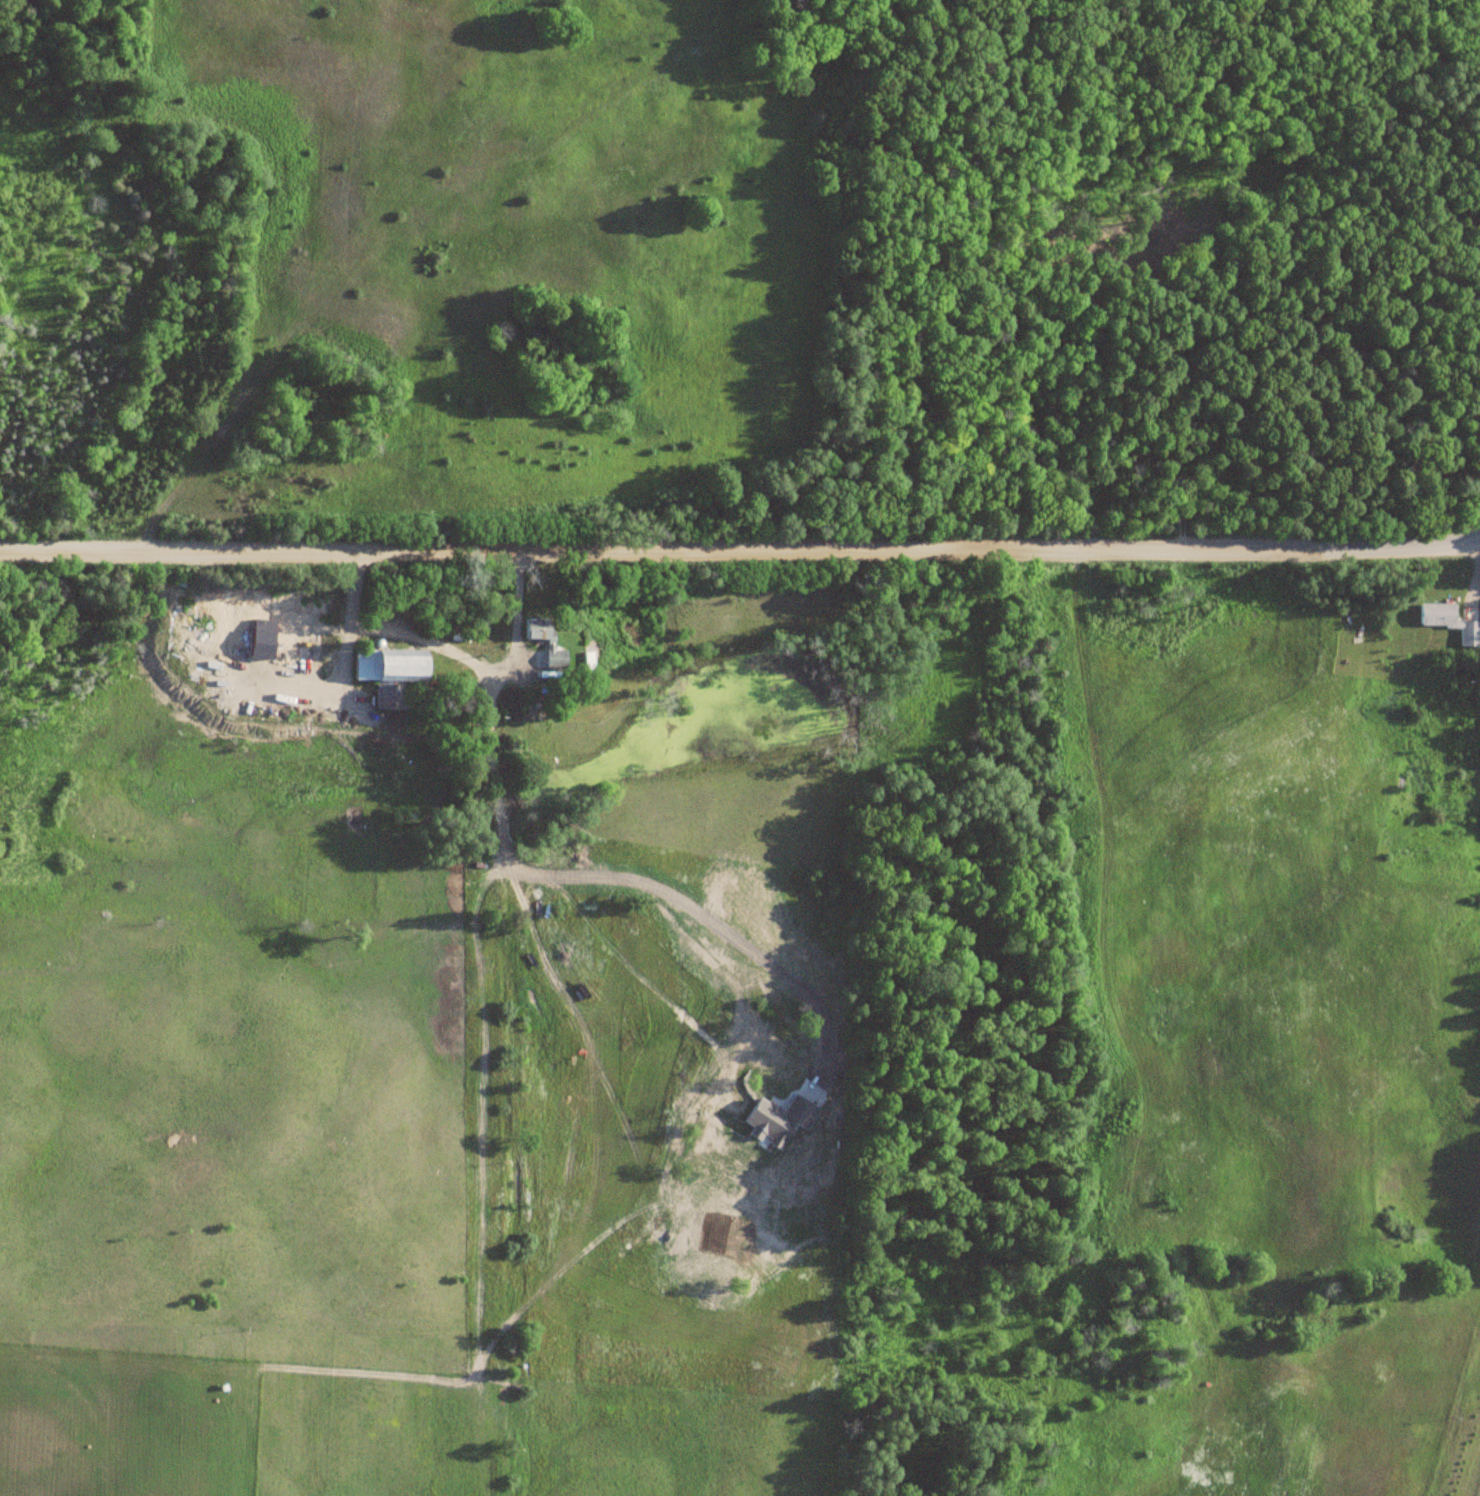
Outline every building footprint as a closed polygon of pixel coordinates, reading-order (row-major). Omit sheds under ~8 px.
[(1421,604),(1421,628),(1462,628),(1462,647),(1479,647),(1479,621),(1456,621),(1456,604),(1421,604)] [(548,640),(547,669),(567,669),(567,650),(555,650),(555,630),(550,630),(550,619),(527,619),(526,640),(548,640)] [(409,710),(409,683),(427,683),(427,650),(356,650),(356,681),(378,681),(378,709),(409,710)]
